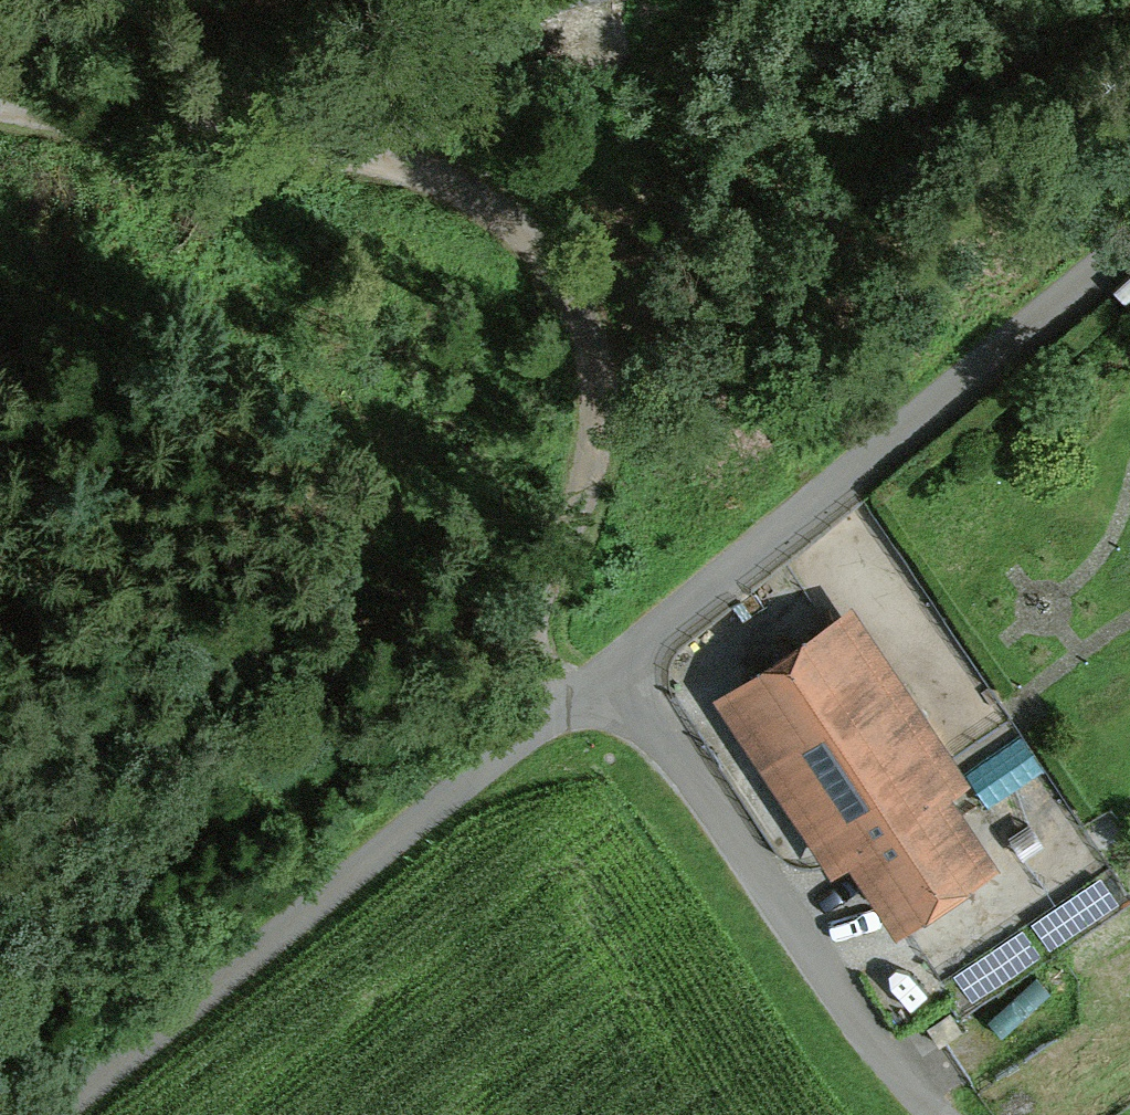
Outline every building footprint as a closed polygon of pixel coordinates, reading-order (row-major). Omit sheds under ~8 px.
[(836,641),(747,697),(892,928),(981,872),(836,641)]
